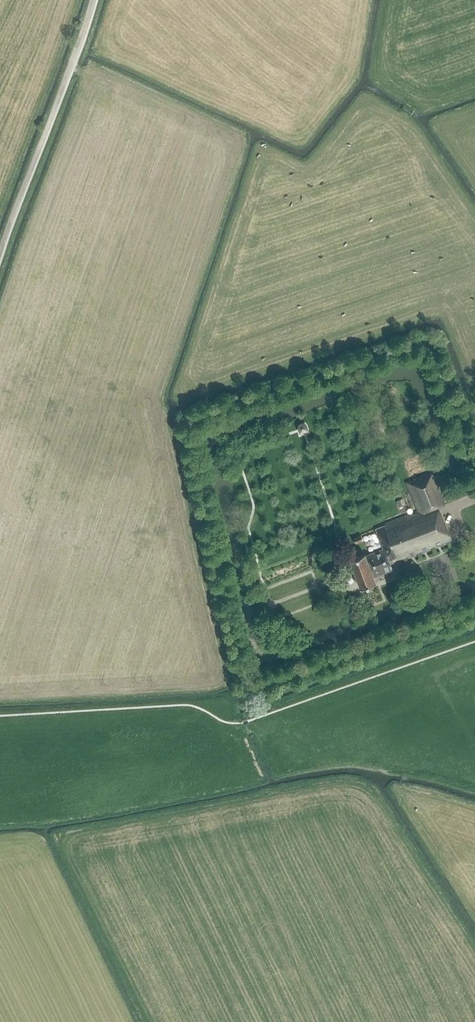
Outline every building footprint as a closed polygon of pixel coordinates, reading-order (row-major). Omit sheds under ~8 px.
[(299,423),(297,426),(299,433),(309,430),(307,423),(303,421),(299,423)] [(432,473),(406,483),(417,512),(384,524),(385,527),(375,531),(382,551),(364,558),(363,555),(348,561),(360,590),(375,584),(372,578),(391,571),(389,566),(393,565),(392,564),(450,541),(437,508),(444,506),(432,473)] [(353,538),(355,544),(363,541),(361,535),(353,538)]
